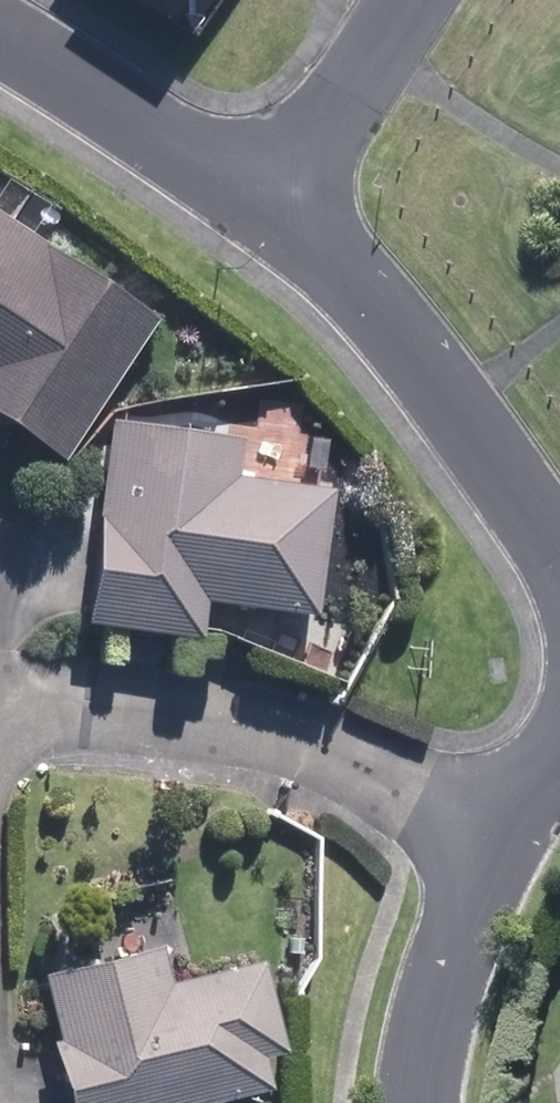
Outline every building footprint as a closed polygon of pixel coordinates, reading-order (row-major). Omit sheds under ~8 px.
[(0,238),(0,430),(47,461),(136,328),(0,238)] [(229,443),(102,427),(77,628),(188,641),(193,604),(302,617),(317,495),(224,484),(229,443)] [(55,1102),(210,1102),(256,1092),(247,1057),(265,1053),(243,967),(157,989),(148,953),(33,982),(50,1050),(42,1052),(55,1102)]
